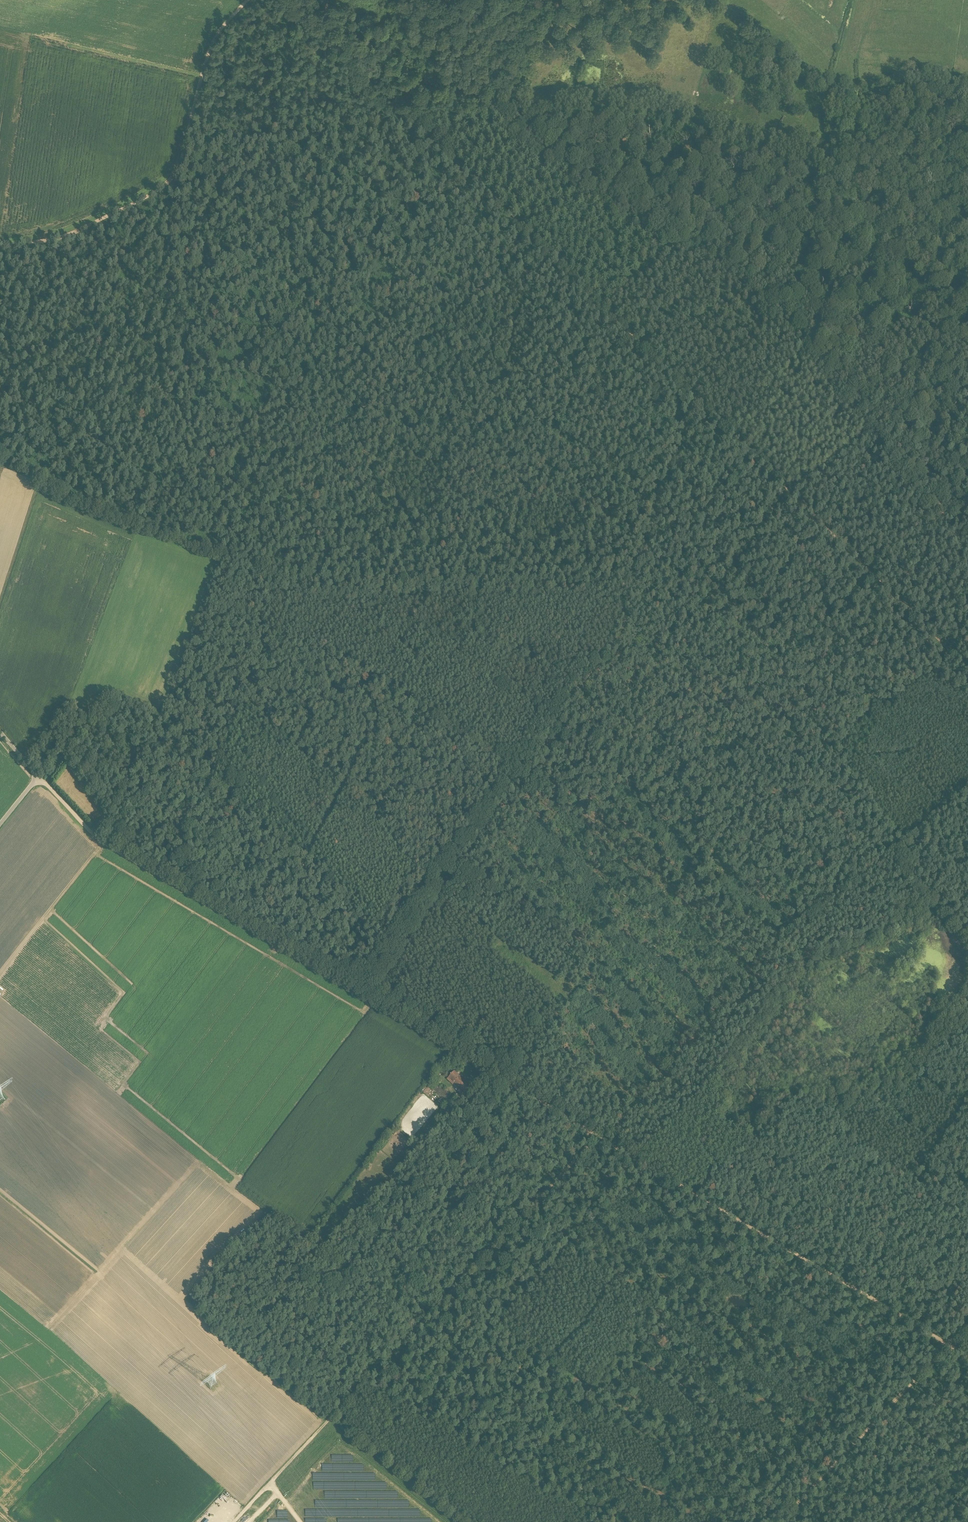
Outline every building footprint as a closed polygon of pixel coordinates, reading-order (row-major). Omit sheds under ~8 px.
[(467,1093),(473,1086),(461,1076),(460,1077),(454,1072),(449,1077),(467,1093)] [(437,1084),(432,1089),(428,1094),(431,1097),(434,1093),(436,1093),(441,1098),(439,1100),(443,1103),(444,1101),(445,1101),(450,1095),(437,1084)]
